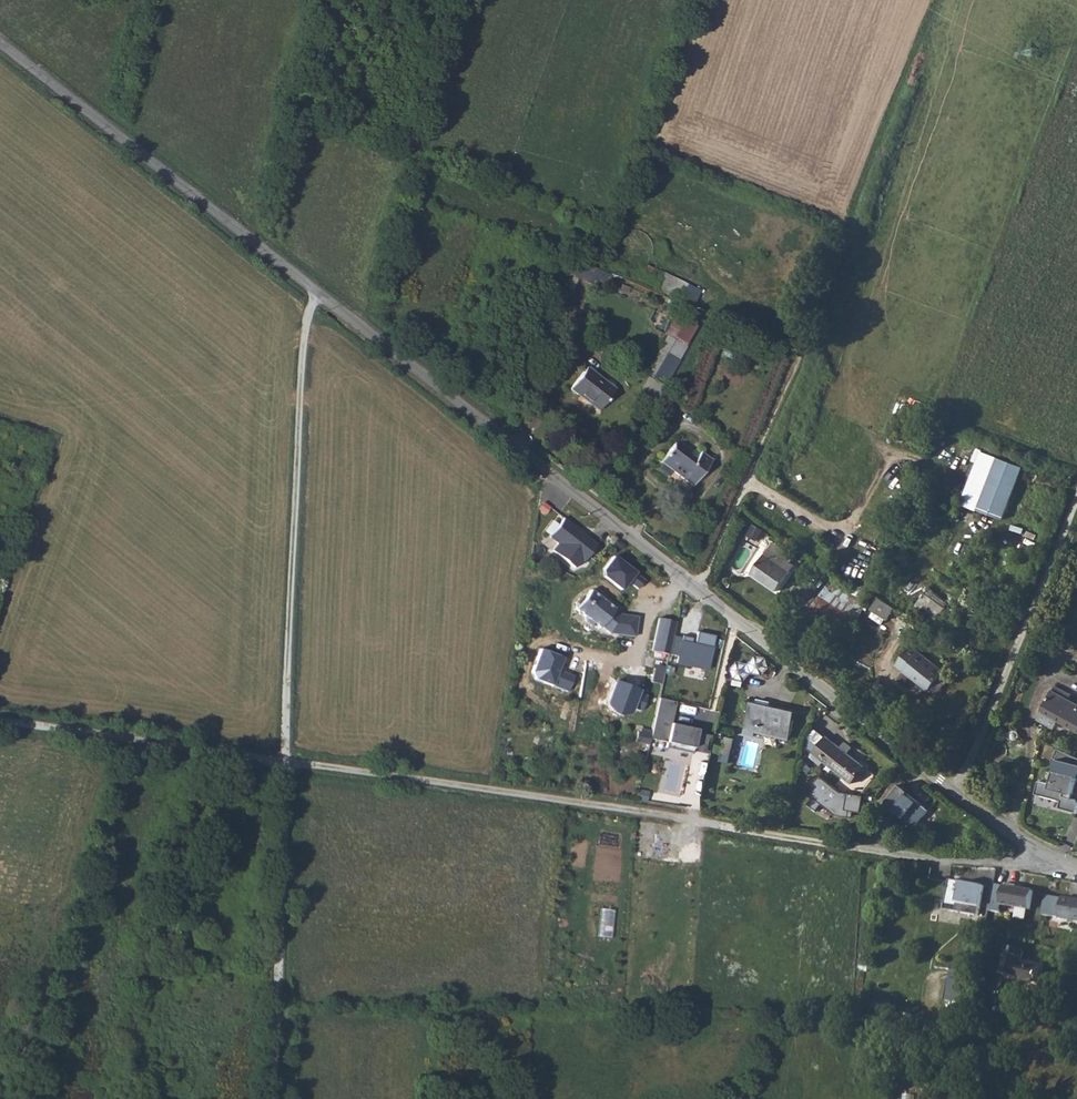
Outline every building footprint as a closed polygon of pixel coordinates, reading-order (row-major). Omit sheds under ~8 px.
[(574,276),(603,286),(608,272),(579,262),(574,276)] [(698,290),(660,274),(653,290),(678,300),(681,292),(695,297),(698,290)] [(695,297),(681,292),(678,300),(673,311),(682,314),(685,306),(690,308),(695,297)] [(670,357),(662,354),(653,377),(661,380),(670,357)] [(598,407),(612,389),(584,367),(567,389),(575,395),(579,391),(598,407)] [(595,411),(598,407),(579,391),(575,395),(595,411)] [(658,461),(690,484),(708,459),(697,451),(693,457),(672,442),(658,461)] [(1003,518),(1022,468),(979,452),(959,503),(1003,518)] [(579,566),(594,545),(556,515),(541,533),(552,543),(546,550),(572,570),(579,566)] [(749,534),(758,539),(764,528),(755,524),(749,534)] [(773,590),(792,564),(788,561),(791,557),(776,546),(773,550),(767,546),(748,573),(773,590)] [(922,595),(938,606),(943,599),(927,589),(922,595)] [(610,609),(587,590),(580,597),(576,597),(571,603),(571,609),(581,617),(581,622),(586,626),(593,625),(604,633),(608,630),(614,635),(631,637),(633,617),(613,614),(610,609)] [(845,633),(855,618),(819,594),(809,609),(845,633)] [(884,618),(893,607),(877,595),(869,607),(884,618)] [(651,653),(668,656),(672,637),(674,624),(658,621),(651,653)] [(672,637),(668,656),(674,658),(672,665),(706,671),(712,637),(693,633),(692,640),(672,637)] [(944,669),(911,645),(896,664),(929,689),(930,687),(937,692),(948,677),(942,672),(944,669)] [(649,678),(660,680),(662,667),(652,665),(649,678)] [(1047,692),(1036,713),(1076,733),(1076,706),(1047,692)] [(740,724),(785,733),(791,705),(746,695),(740,724)] [(656,699),(647,740),(663,745),(707,755),(710,738),(692,734),(693,732),(667,726),(672,702),(656,699)] [(634,737),(647,740),(650,729),(636,727),(634,737)] [(734,761),(736,737),(726,736),(724,760),(734,761)] [(862,790),(873,774),(828,738),(816,754),(862,790)] [(1058,750),(1053,759),(1056,761),(1051,784),(1038,783),(1036,794),(1061,801),(1060,809),(1076,813),(1076,803),(1075,800),(1063,797),(1063,794),(1072,796),(1076,779),(1076,759),(1058,750)] [(843,791),(821,776),(815,785),(818,788),(813,793),(817,797),(811,803),(819,809),(825,802),(845,818),(847,809),(863,812),(865,795),(843,791)] [(909,792),(900,785),(890,798),(898,805),(895,809),(917,826),(929,811),(907,794),(909,792)] [(950,881),(945,911),(980,917),(985,887),(966,884),(965,890),(959,889),(960,883),(950,881)] [(1034,893),(1003,887),(1000,907),(1029,913),(1034,893)] [(1066,898),(1062,919),(1076,921),(1076,900),(1066,898)] [(1005,946),(1001,973),(1038,980),(1041,965),(1022,961),(1024,950),(1005,946)] [(946,1000),(964,1004),(969,981),(951,977),(946,1000)]
